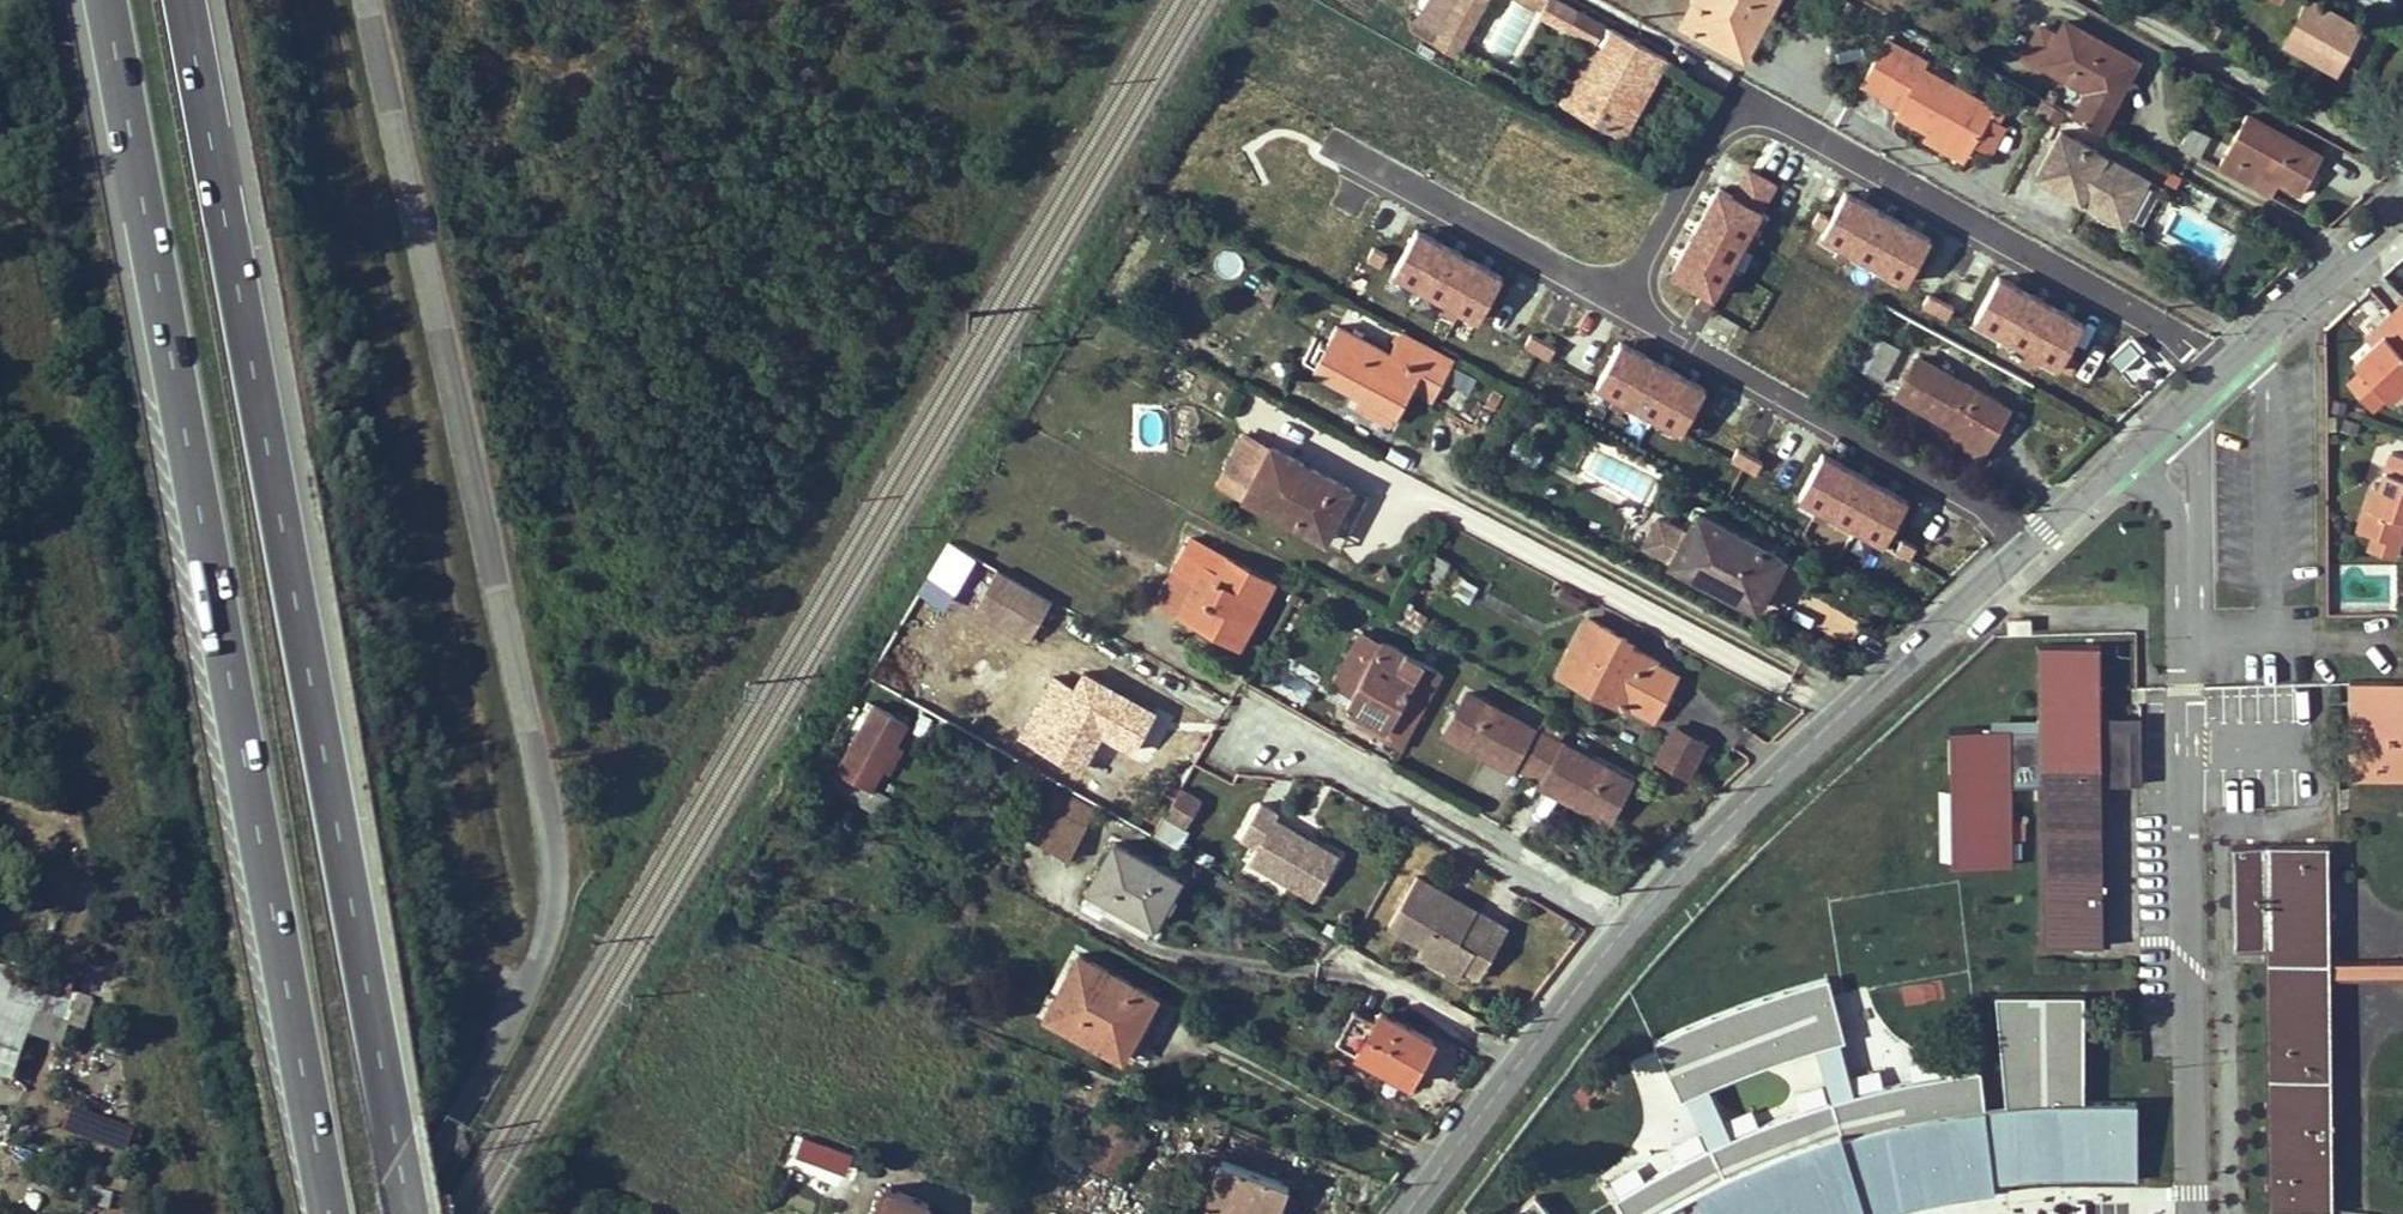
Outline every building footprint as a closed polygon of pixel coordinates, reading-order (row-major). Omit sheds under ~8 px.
[(1435,43),(1456,54),(1484,0),(1457,0),(1435,43)] [(1602,45),(1609,32),(1548,0),(1513,0),(1602,45)] [(1684,24),(1737,53),(1765,0),(1698,0),(1684,24)] [(1737,53),(1746,58),(1778,0),(1765,0),(1737,53)] [(2310,0),(2286,41),(2338,69),(2361,28),(2310,0)] [(2388,15),(2396,0),(2361,0),(2388,15)] [(2076,117),(2099,130),(2133,68),(2103,51),(2107,44),(2068,22),(2060,37),(2042,27),(2024,59),(2042,69),(2045,64),(2090,89),(2076,117)] [(1656,56),(1609,32),(1602,45),(1571,108),(1617,131),(1656,56)] [(1924,54),(1904,43),(1877,93),(1895,103),(1892,108),(1929,128),(1964,147),(1970,135),(1985,109),(1990,99),(1920,60),(1924,54)] [(2107,44),(2103,51),(2133,68),(2137,60),(2107,44)] [(1665,61),(1656,56),(1617,131),(1627,137),(1665,61)] [(2038,111),(2048,116),(2054,105),(2044,100),(2038,111)] [(2054,105),(2048,116),(2058,122),(2065,111),(2054,105)] [(2000,117),(1985,109),(1970,135),(1987,143),(2000,117)] [(2315,153),(2240,110),(2210,164),(2243,182),(2252,166),(2296,190),(2315,153)] [(1960,154),(1964,147),(1929,128),(1925,135),(1960,154)] [(2208,136),(2194,129),(2183,149),(2197,156),(2208,136)] [(2130,213),(2148,178),(2061,132),(2039,174),(2084,198),(2087,191),(2130,213)] [(1696,302),(1707,308),(1744,240),(1755,246),(1761,235),(1750,229),(1775,184),(1749,170),(1735,196),(1719,187),(1672,273),(1703,290),(1696,302)] [(2130,213),(2087,191),(2084,198),(2126,220),(2130,213)] [(1831,218),(1819,212),(1813,222),(1825,229),(1822,233),(1841,243),(1835,255),(1846,261),(1852,250),(1908,281),(1930,239),(1845,193),(1831,218)] [(1184,235),(1171,228),(1162,246),(1175,252),(1184,235)] [(1460,309),(1478,320),(1502,277),(1417,231),(1394,275),(1448,303),(1442,314),(1453,319),(1460,309)] [(1380,266),(1387,255),(1374,247),(1367,258),(1380,266)] [(2084,323),(1998,277),(1975,318),(2031,350),(2025,360),(2036,365),(2041,355),(2072,372),(2078,362),(2065,354),(2084,323)] [(1954,307),(1929,294),(1923,304),(1948,317),(1954,307)] [(2372,346),(2353,362),(2362,371),(2349,383),(2376,411),(2389,399),(2402,386),(2402,324),(2395,315),(2394,314),(2377,328),(2383,336),(2372,346)] [(1364,394),(1396,410),(1401,413),(1415,387),(1434,398),(1456,360),(1402,331),(1389,350),(1338,322),(1328,342),(1317,335),(1304,357),(1315,363),(1314,367),(1364,394)] [(2365,338),(2372,346),(2383,336),(2377,328),(2365,338)] [(1525,345),(1550,358),(1556,347),(1531,334),(1525,345)] [(1900,346),(1885,338),(1867,371),(1883,380),(1900,346)] [(2120,372),(2141,352),(2129,338),(2107,359),(2120,372)] [(1636,406),(1682,431),(1706,390),(1620,342),(1597,384),(1626,400),(1620,411),(1630,417),(1636,406)] [(1986,451),(2000,425),(1985,417),(1996,399),(1918,356),(1898,393),(1959,427),(1954,435),(1986,451)] [(1359,404),(1390,421),(1396,410),(1364,394),(1359,404)] [(2009,407),(1996,399),(1985,417),(2000,425),(2009,407)] [(1332,529),(1353,488),(1273,445),(1272,447),(1246,433),(1221,481),(1295,520),(1300,511),(1332,529)] [(1732,459),(1757,472),(1763,462),(1738,449),(1732,459)] [(2379,535),(2402,543),(2402,453),(2396,451),(2384,483),(2377,480),(2360,529),(2379,535)] [(1829,512),(1884,543),(1908,501),(1823,454),(1799,496),(1818,507),(1813,517),(1823,523),(1829,512)] [(1332,529),(1300,511),(1295,520),(1327,537),(1332,529)] [(1688,530),(1682,527),(1660,515),(1648,535),(1667,556),(1672,562),(1701,577),(1705,569),(1763,599),(1785,557),(1698,512),(1688,530)] [(2399,557),(2402,545),(2402,543),(2379,535),(2374,549),(2399,557)] [(1193,537),(1159,600),(1241,644),(1275,581),(1193,537)] [(947,539),(918,591),(947,607),(976,555),(947,539)] [(1897,550),(1910,557),(1916,547),(1903,539),(1897,550)] [(1451,559),(1435,551),(1424,572),(1439,580),(1451,559)] [(1763,599),(1705,569),(1701,577),(1759,607),(1763,599)] [(1065,605),(1013,575),(992,612),(1044,641),(1065,605)] [(1630,637),(1588,616),(1560,671),(1630,707),(1631,705),(1654,717),(1676,674),(1655,663),(1657,659),(1626,644),(1630,637)] [(1348,707),(1362,714),(1387,727),(1422,663),(1384,641),(1348,707)] [(2105,944),(2104,765),(2103,728),(2103,644),(2040,646),(2041,730),(1952,731),(1954,870),(2015,868),(2014,787),(2041,787),(2043,946),(2105,944)] [(1358,723),(1401,746),(1441,673),(1422,663),(1387,727),(1362,714),(1358,723)] [(1162,711),(1092,671),(1049,745),(1087,768),(1104,739),(1100,736),(1103,729),(1108,732),(1140,750),(1162,711)] [(2350,757),(2350,778),(2402,778),(2402,680),(2359,682),(2359,757),(2350,757)] [(2349,682),(2350,757),(2359,757),(2359,682),(2349,682)] [(1515,760),(1531,769),(1556,722),(1544,715),(1538,728),(1468,690),(1445,733),(1485,754),(1489,746),(1515,760)] [(909,722),(873,702),(835,768),(871,789),(909,722)] [(1531,769),(1548,778),(1574,792),(1570,801),(1607,821),(1631,777),(1561,740),(1568,728),(1556,722),(1531,769)] [(1657,759),(1688,775),(1705,740),(1676,725),(1657,759)] [(2141,727),(2103,728),(2104,765),(2104,784),(2141,784),(2141,727)] [(1108,732),(1103,729),(1100,736),(1104,739),(1108,732)] [(1511,769),(1515,760),(1489,746),(1485,754),(1511,769)] [(838,790),(863,804),(871,790),(845,776),(838,790)] [(1543,785),(1570,801),(1574,792),(1548,778),(1543,785)] [(1046,801),(1087,824),(1097,807),(1056,783),(1046,801)] [(1207,802),(1187,791),(1172,817),(1193,828),(1207,802)] [(1069,856),(1087,824),(1046,801),(1028,832),(1069,856)] [(1279,813),(1261,803),(1241,837),(1259,847),(1251,861),(1317,897),(1341,856),(1276,820),(1279,813)] [(1115,839),(1090,885),(1155,921),(1180,876),(1115,839)] [(2277,1213),(2314,1213),(2314,1211),(2333,1211),(2330,976),(2402,975),(2402,960),(2330,962),(2327,844),(2234,845),(2235,947),(2267,946),(2272,1211),(2277,1211),(2277,1213)] [(1456,899),(1420,878),(1392,928),(1408,937),(1450,960),(1457,948),(1473,957),(1493,920),(1462,902),(1459,908),(1453,905),(1456,899)] [(1090,885),(1083,896),(1149,933),(1155,921),(1090,885)] [(1462,902),(1456,899),(1453,905),(1459,908),(1462,902)] [(1450,960),(1408,937),(1402,947),(1444,971),(1450,960)] [(1473,957),(1457,948),(1450,960),(1465,969),(1473,957)] [(1126,1046),(1156,993),(1080,953),(1047,1012),(1076,1028),(1080,1020),(1126,1046)] [(10,1078),(26,1035),(56,1045),(74,995),(0,970),(0,1075),(10,1078)] [(1847,1036),(1830,976),(1783,989),(1738,1004),(1696,1021),(1655,1041),(1684,1098),(1689,1097),(1711,1086),(1761,1066),(1818,1045),(1842,1039),(1847,1036)] [(1997,994),(2006,1102),(1985,1105),(1981,1069),(1939,1075),(1896,1084),(1858,1093),(1833,1100),(1782,1116),(1733,1136),(1711,1146),(1693,1156),(1658,1175),(1616,1198),(1626,1213),(1880,1213),(1887,1212),(1926,1203),(1957,1197),(1995,1192),(1994,1180),(2139,1180),(2140,1100),(2085,1100),(2086,993),(1997,994)] [(1355,1008),(1337,1039),(1411,1080),(1435,1036),(1381,1007),(1375,1018),(1355,1008)] [(1126,1046),(1080,1020),(1076,1028),(1123,1054),(1126,1046)] [(1833,1100),(1858,1093),(1842,1039),(1818,1045),(1833,1100)] [(1733,1136),(1711,1086),(1689,1097),(1711,1146),(1733,1136)] [(1202,1213),(1268,1213),(1282,1179),(1223,1158),(1201,1213),(1202,1213)] [(786,1186),(819,1193),(823,1176),(789,1169),(786,1186)] [(1282,1179),(1268,1213),(1277,1213),(1288,1181),(1282,1179)] [(926,1210),(929,1202),(906,1193),(898,1213),(935,1213),(926,1210)] [(1536,1195),(1514,1211),(1516,1213),(1551,1213),(1536,1195)]
